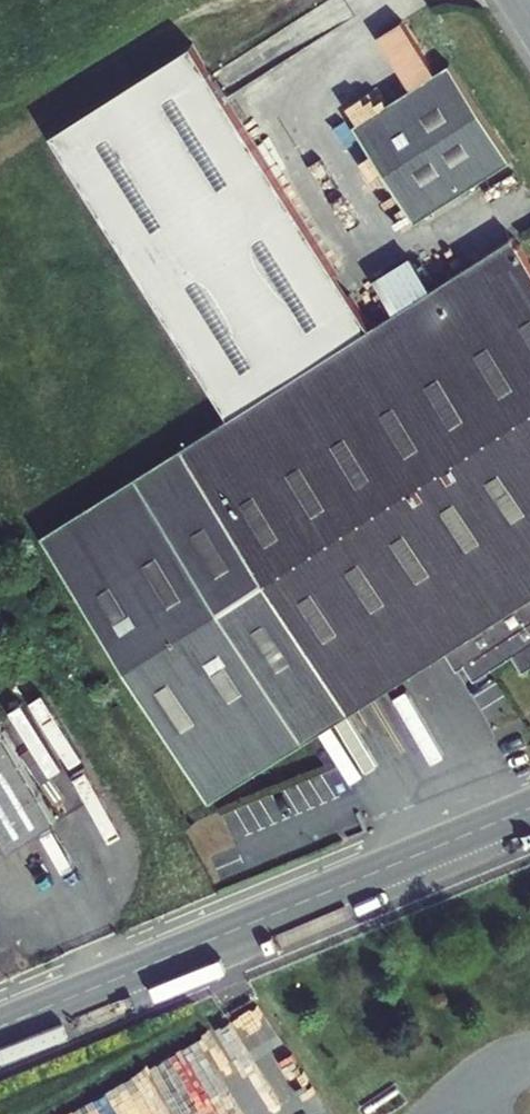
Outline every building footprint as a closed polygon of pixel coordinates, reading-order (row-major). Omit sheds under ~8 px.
[(252,49),(112,139),(292,421),(105,542),(271,806),(411,715),(471,676),(484,696),(491,692),(499,706),(529,687),(529,268),(455,316),(433,330),(414,300),(252,49)] [(442,243),(529,187),(529,174),(476,88),(381,148),(442,243)] [(436,286),(414,300),(433,330),(455,316),(436,286)] [(49,735),(75,763),(97,743),(51,693),(35,708),(55,730),(49,735)] [(60,824),(0,726),(0,860),(60,824)]
